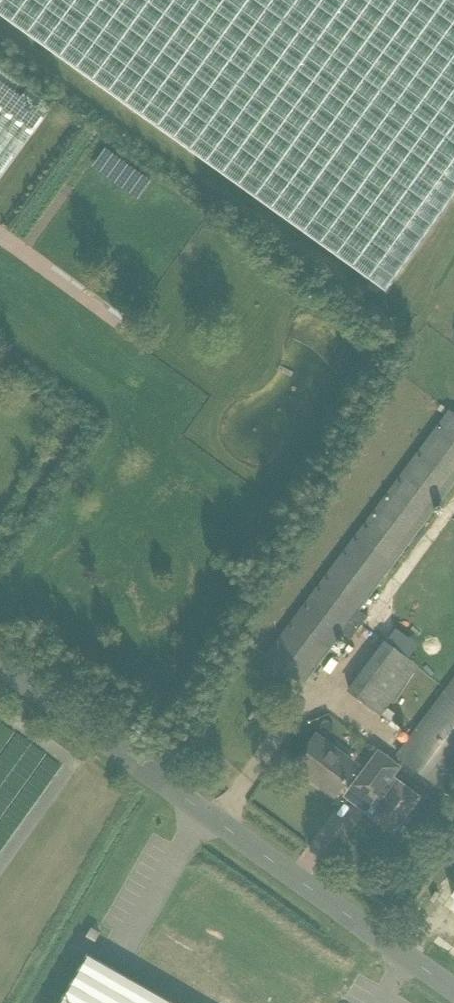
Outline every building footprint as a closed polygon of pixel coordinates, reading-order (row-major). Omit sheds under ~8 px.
[(243,188),(387,291),(453,198),(453,0),(0,0),(0,14),(243,188)] [(0,86),(0,179),(44,118),(0,86)] [(326,653),(342,632),(354,641),(371,617),(359,609),(453,482),(453,413),(450,410),(267,657),(303,684),(308,677),(316,682),(321,675),(314,670),(326,653)] [(385,643),(385,644),(350,691),(381,715),(417,668),(405,658),(416,643),(397,628),(385,643)] [(399,756),(444,790),(453,776),(453,683),(399,756)] [(316,733),(293,764),(335,796),(355,769),(326,747),(329,743),(316,733)] [(375,800),(401,766),(379,750),(353,784),(375,800)] [(59,1002),(174,1002),(88,954),(59,1002)]
